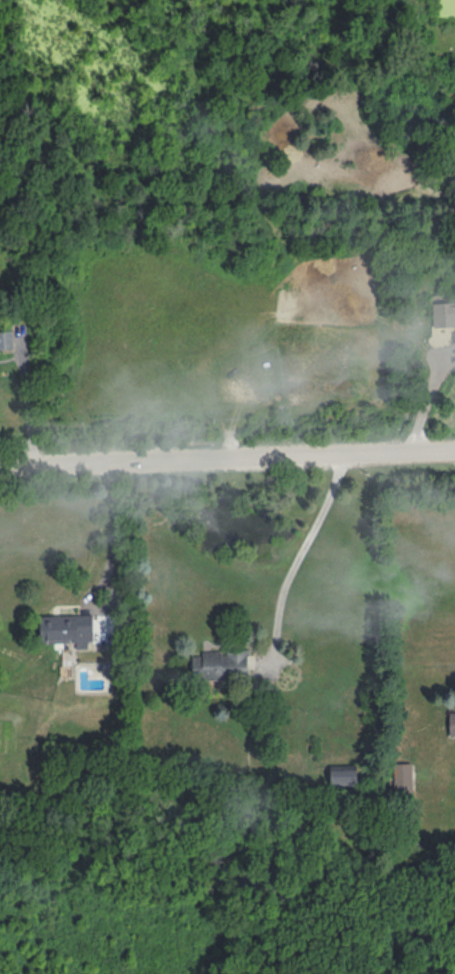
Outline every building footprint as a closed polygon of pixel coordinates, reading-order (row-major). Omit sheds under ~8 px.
[(434,328),(454,328),(454,305),(434,306),(434,328)] [(0,332),(0,349),(13,349),(13,332),(0,332)] [(78,643),(78,648),(95,648),(95,616),(42,616),(42,643),(78,643)] [(251,652),(196,653),(196,680),(251,679),(251,652)] [(397,795),(414,795),(414,764),(397,764),(397,795)]
